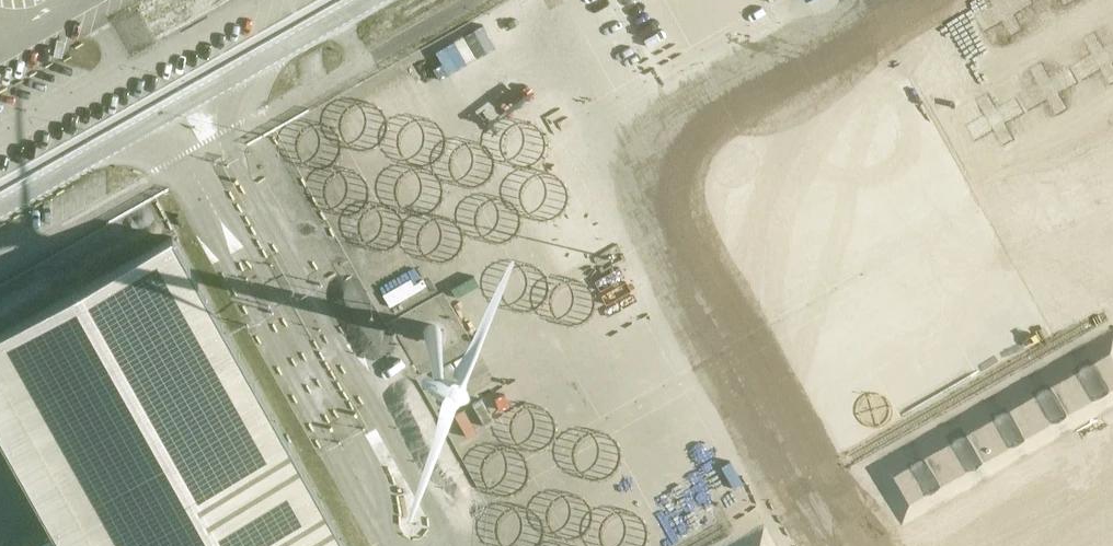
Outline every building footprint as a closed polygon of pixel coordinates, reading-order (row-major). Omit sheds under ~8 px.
[(806,188),(841,171),(843,95),(832,71),(766,102),(806,188)] [(412,183),(365,95),(334,112),(371,180),(383,174),(394,193),(412,183)] [(914,164),(898,174),(919,208),(935,199),(914,164)] [(78,520),(31,545),(345,545),(171,236),(0,332),(0,381),(78,520)] [(1000,239),(987,245),(997,266),(1010,260),(1000,239)] [(927,245),(876,270),(878,274),(874,276),(892,314),(901,310),(906,320),(925,310),(915,290),(942,277),(927,245)] [(1003,315),(992,321),(1005,342),(1015,336),(1003,315)] [(423,329),(423,331),(423,334),(423,336),(425,338),(427,340),(429,341),(432,341),(434,341),(436,340),(438,338),(440,336),(440,334),(440,331),(440,329),(438,326),(436,325),(434,324),(432,323),(429,324),(427,325),(425,326),(423,329)] [(893,384),(902,402),(936,386),(927,367),(893,384)] [(887,480),(914,537),(951,520),(963,545),(990,545),(1008,538),(1003,528),(1022,519),(1015,504),(1062,482),(1026,404),(1009,412),(1037,473),(1015,483),(997,446),(975,456),(968,442),(887,480)] [(1086,416),(1056,431),(1068,454),(1098,439),(1086,416)]
